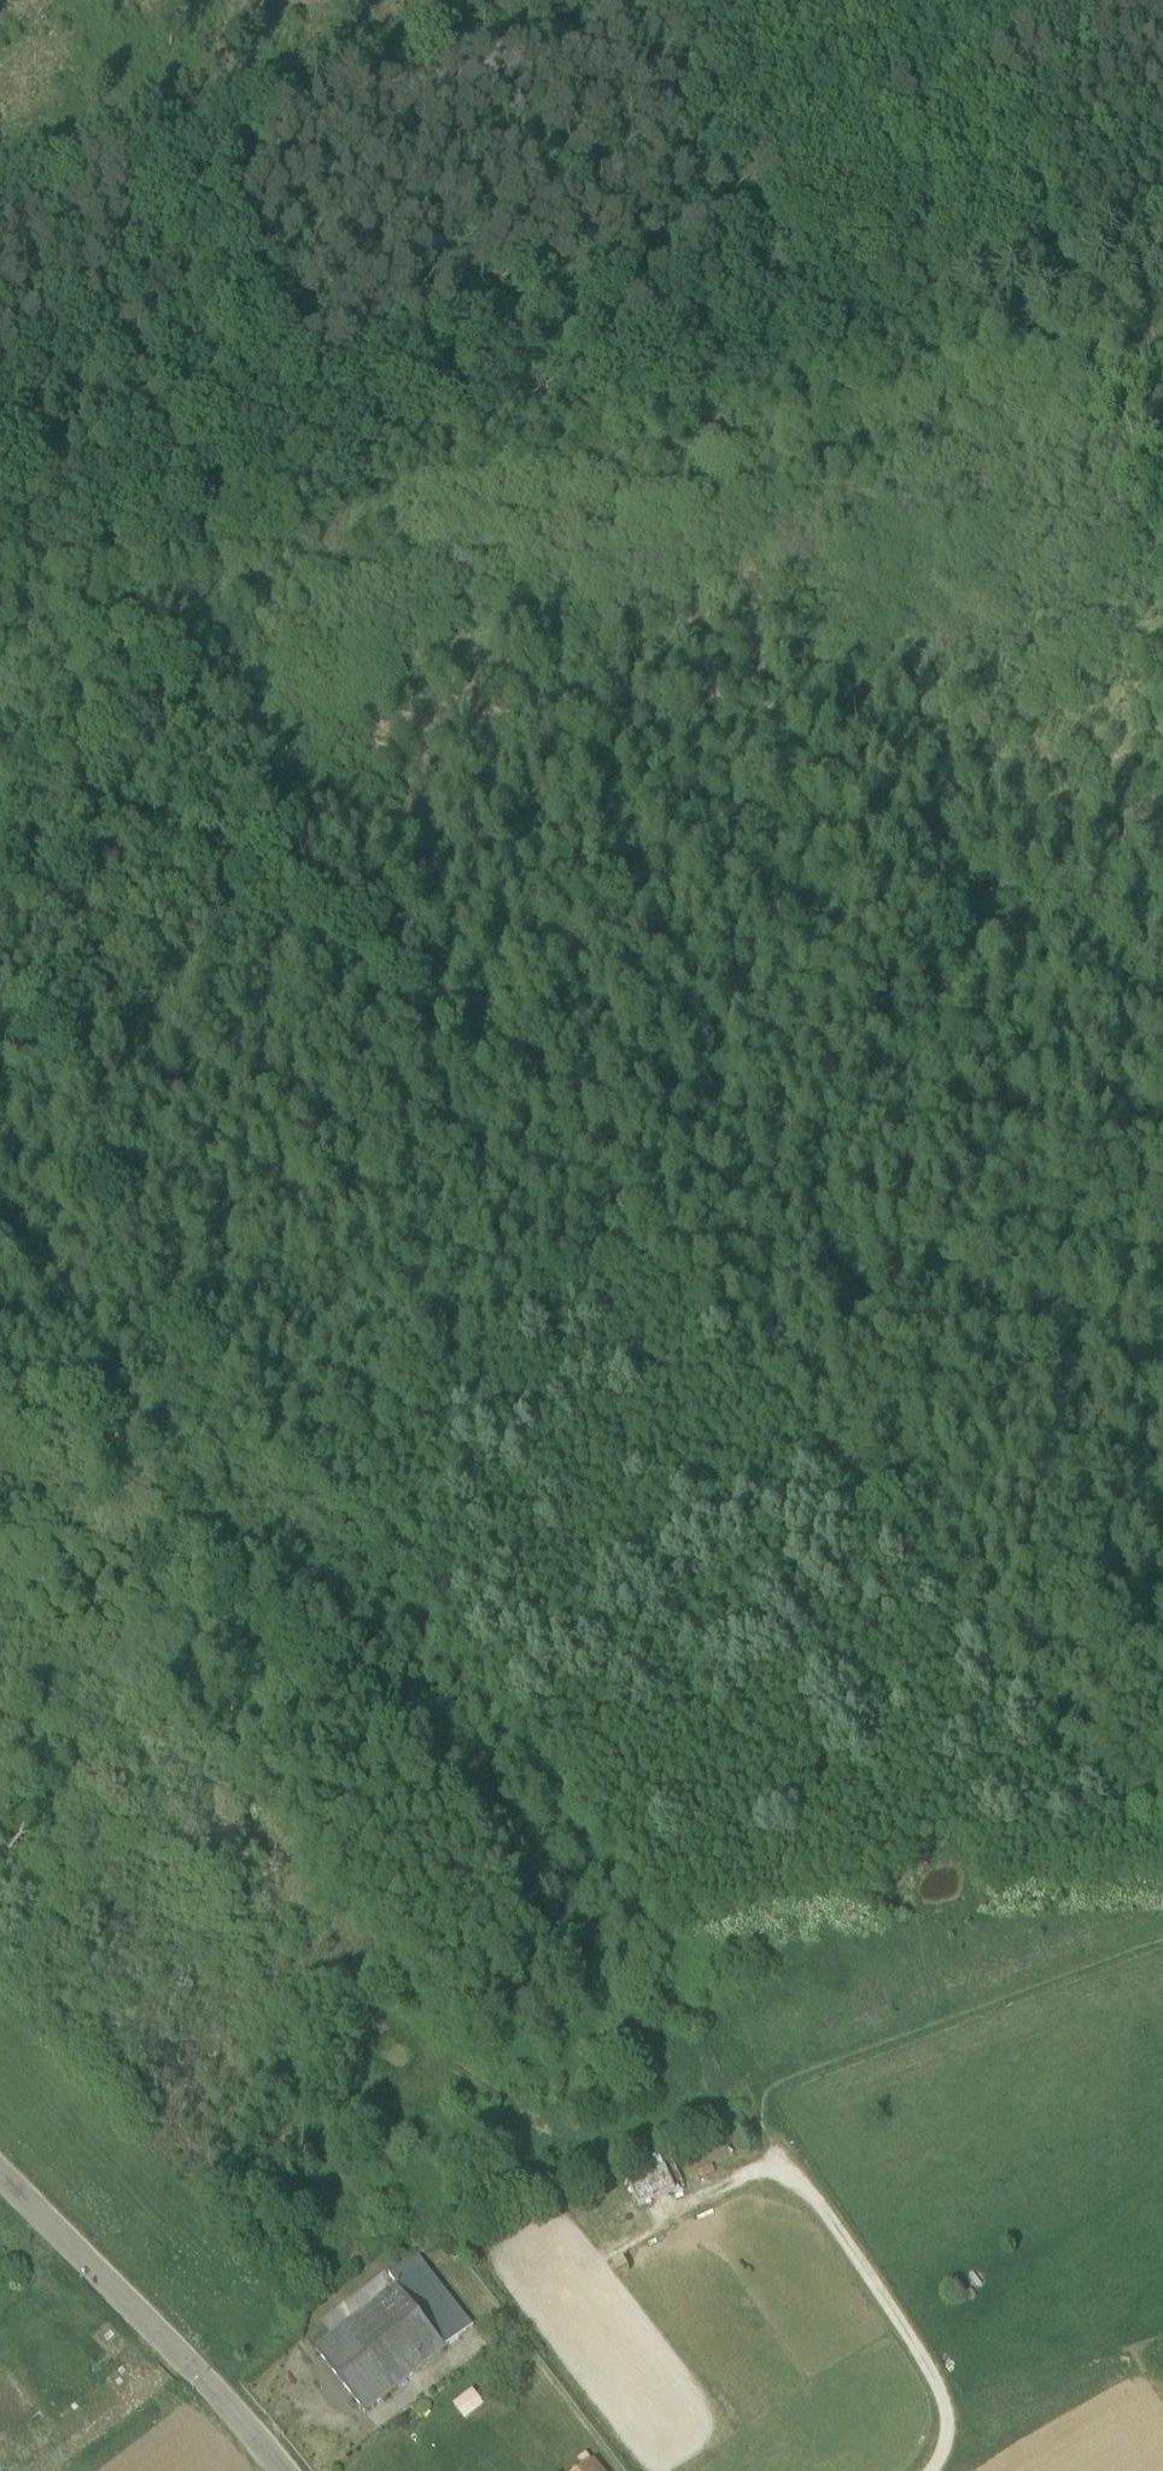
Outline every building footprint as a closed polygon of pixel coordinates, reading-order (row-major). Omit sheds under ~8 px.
[(666,2168),(629,2184),(640,2207),(676,2191),(666,2168)] [(465,2334),(465,2333),(473,2325),(419,2256),(390,2273),(398,2286),(316,2350),(365,2412),(465,2334)] [(465,2421),(485,2406),(473,2390),(452,2405),(465,2421)] [(581,2470),(603,2470),(594,2461),(581,2470)]
